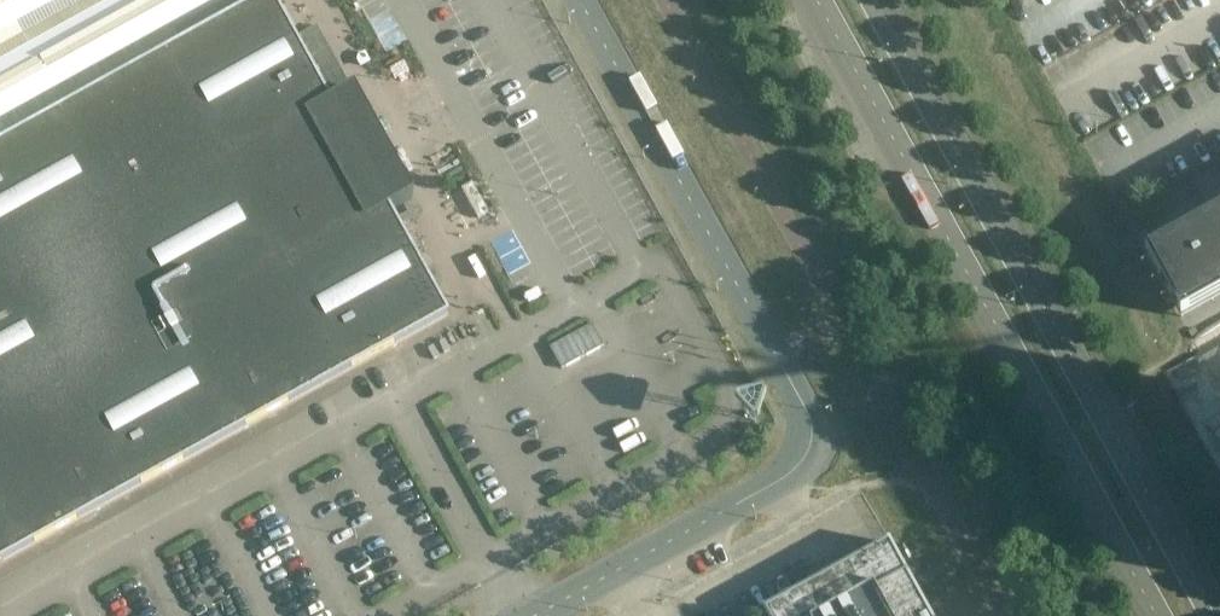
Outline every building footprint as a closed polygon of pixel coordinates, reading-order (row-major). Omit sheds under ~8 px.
[(391,210),(411,199),(381,145),(351,92),(331,103),(294,36),(275,1),(275,0),(267,0),(247,11),(244,5),(248,3),(246,0),(0,0),(0,565),(450,316),(391,210)] [(315,25),(306,33),(318,49),(328,42),(315,25)] [(440,172),(461,159),(451,143),(430,155),(440,172)] [(1219,297),(1219,213),(1146,255),(1181,319),(1219,297)] [(593,324),(550,348),(561,368),(604,345),(593,324)] [(898,358),(890,343),(877,349),(886,365),(898,358)] [(915,588),(891,545),(890,544),(889,544),(888,544),(764,613),(766,615),(930,615),(915,588)]
